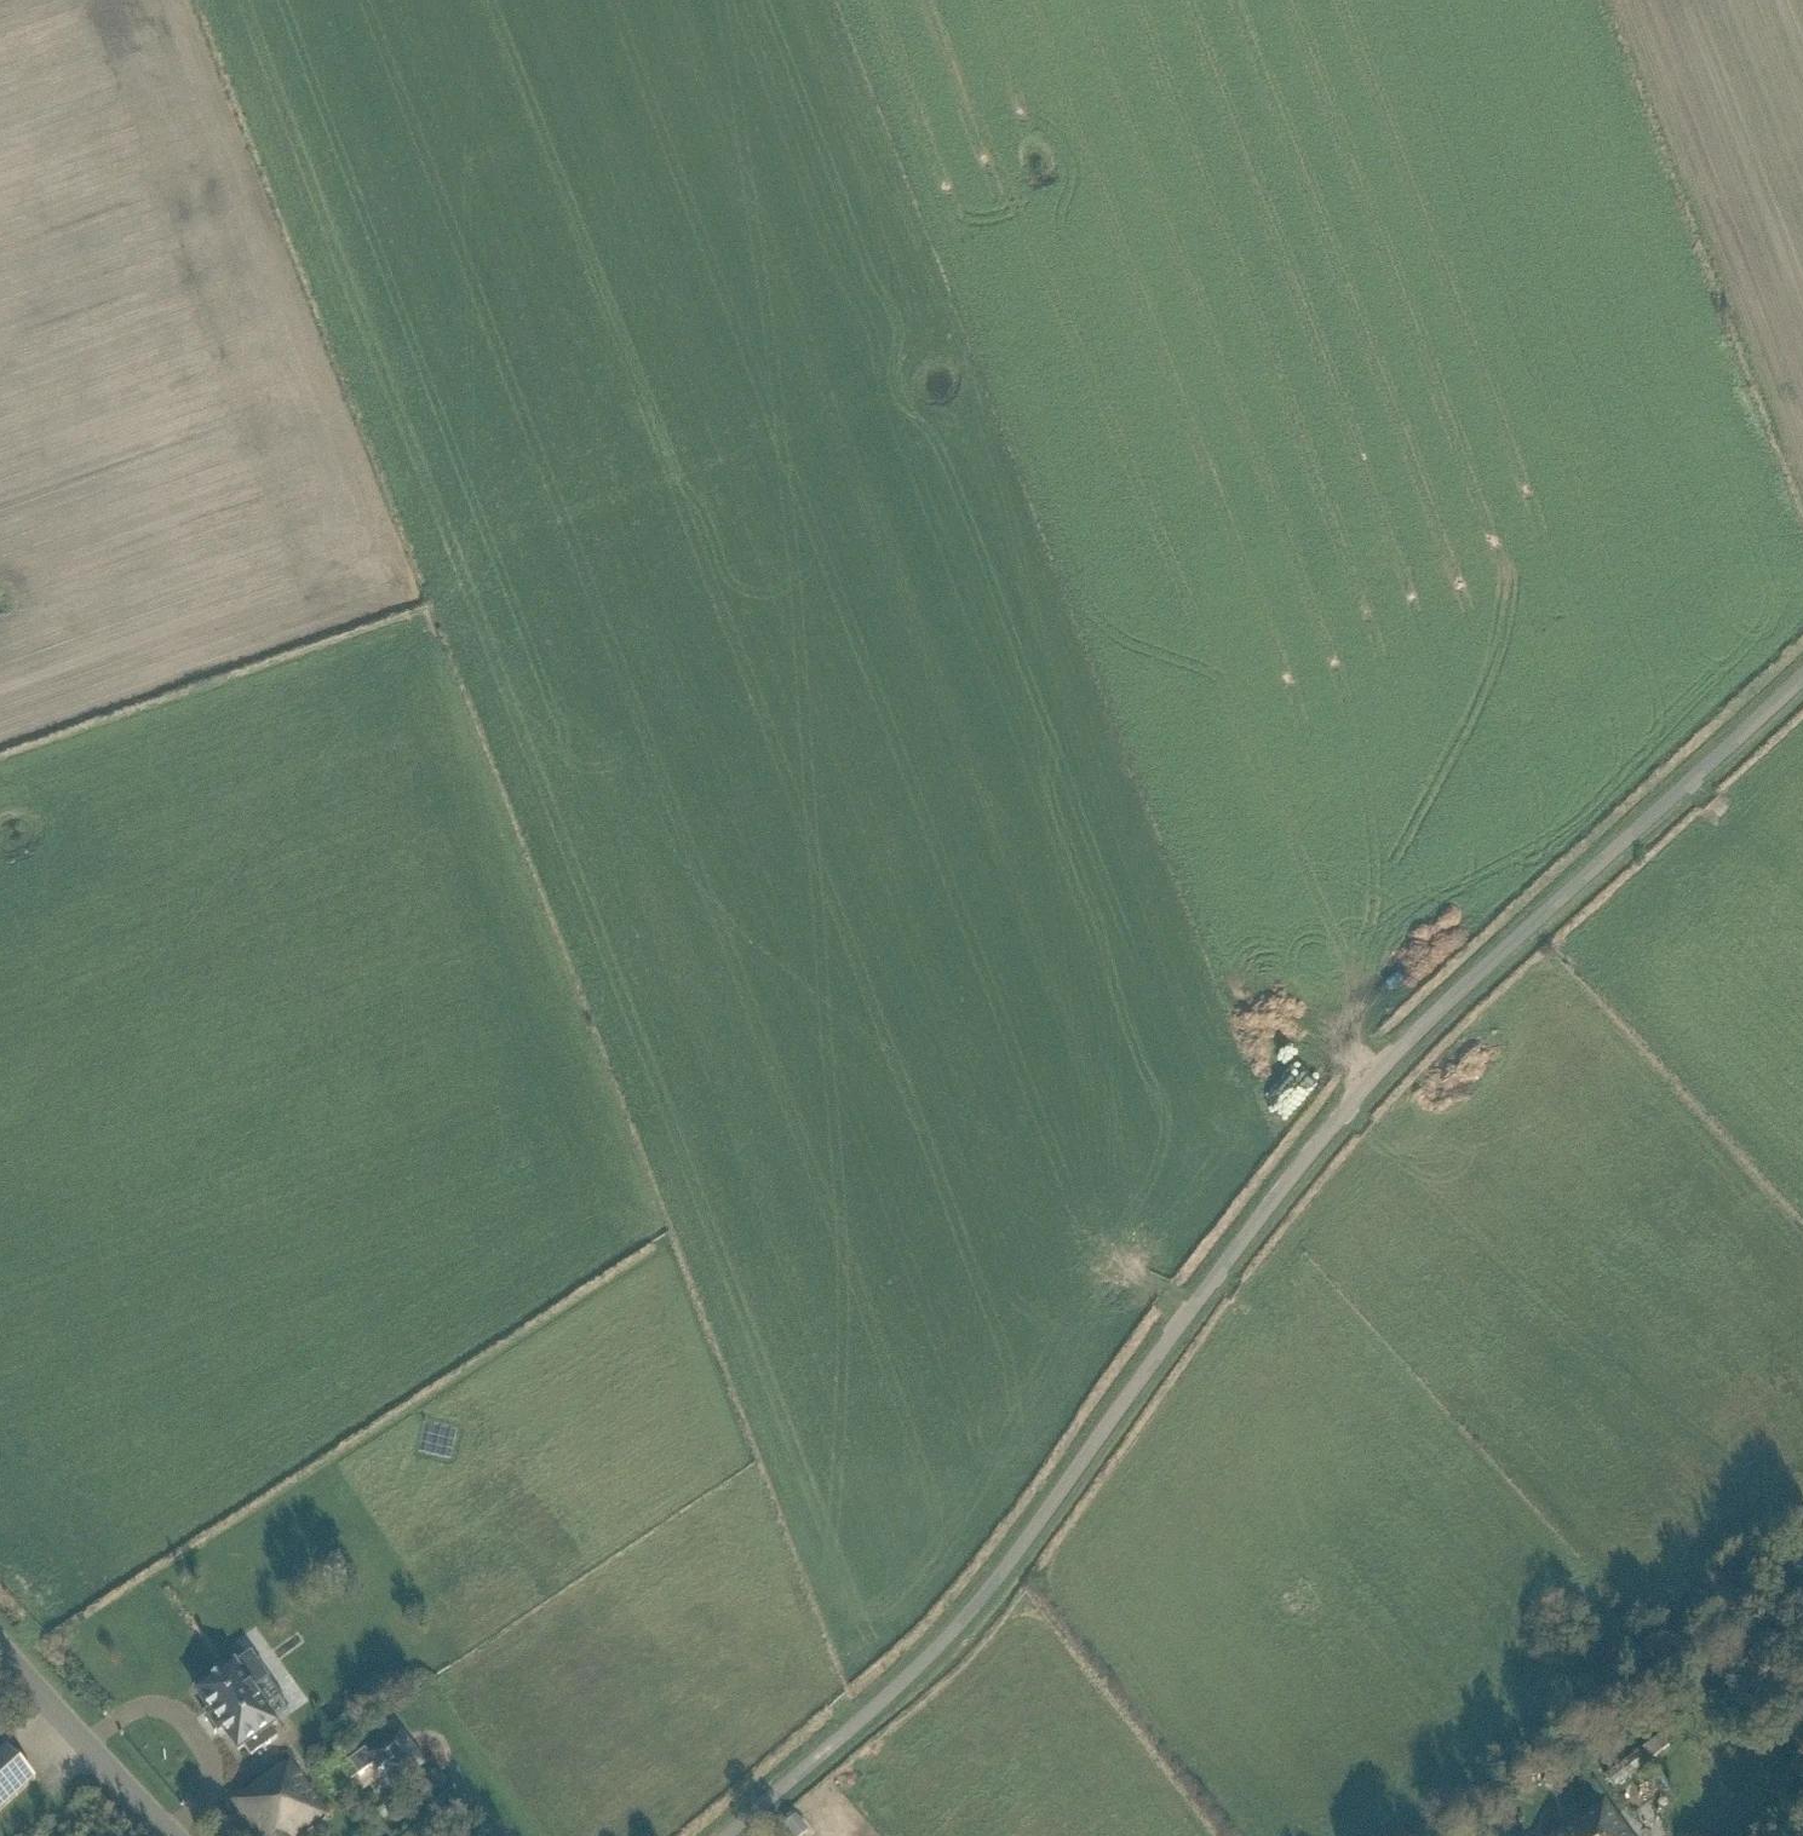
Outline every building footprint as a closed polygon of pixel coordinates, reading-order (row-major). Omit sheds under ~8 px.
[(252,1758),(278,1740),(271,1730),(277,1726),(253,1691),(269,1680),(252,1656),(236,1667),(236,1666),(197,1693),(212,1715),(208,1718),(220,1734),(224,1731),(239,1753),(245,1748),(252,1758)] [(400,1734),(369,1757),(366,1753),(351,1765),(360,1777),(375,1767),(380,1774),(380,1773),(407,1777),(407,1778),(423,1766),(400,1734)] [(0,1757),(0,1813),(34,1780),(6,1751),(0,1757)] [(233,1805),(255,1835),(306,1835),(328,1821),(290,1766),(233,1805)] [(1562,1835),(1629,1835),(1606,1805),(1605,1805),(1562,1835)] [(797,1817),(785,1827),(793,1835),(804,1835),(809,1832),(797,1817)]
